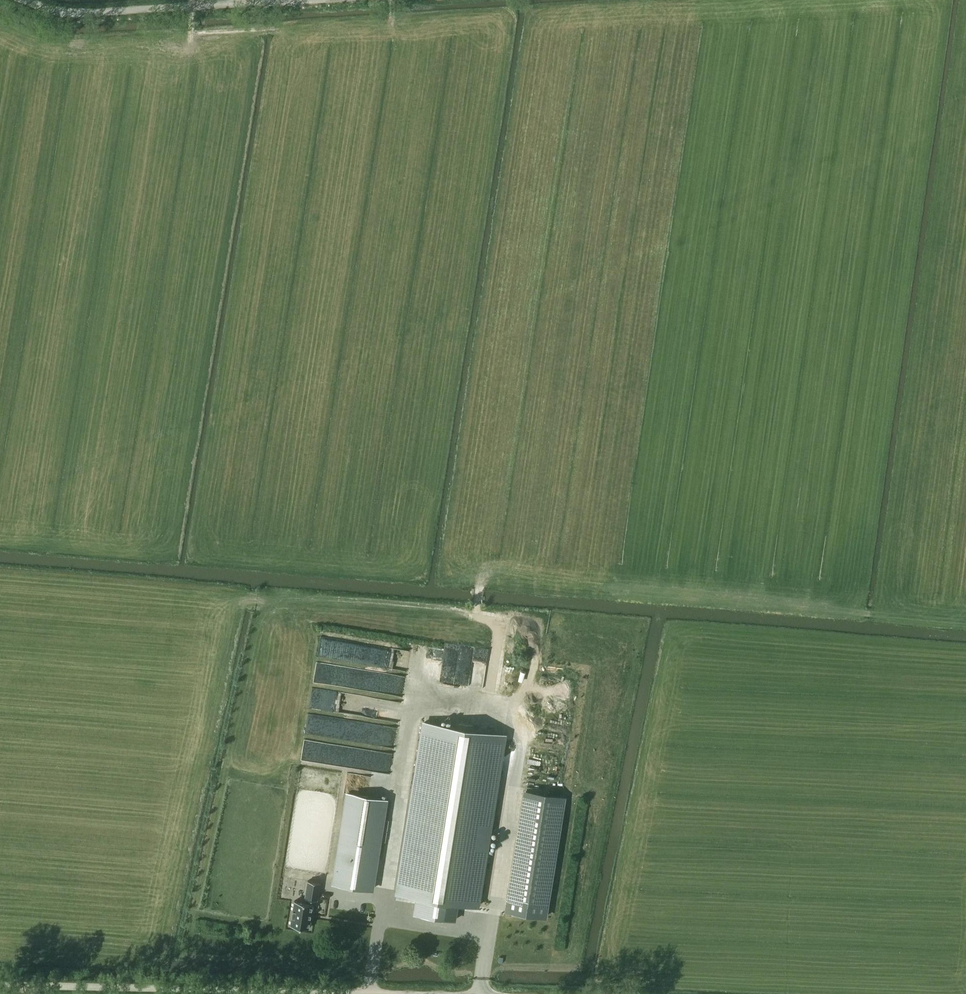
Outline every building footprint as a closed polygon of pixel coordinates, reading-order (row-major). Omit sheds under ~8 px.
[(321,636),(317,656),(327,657),(330,637),(321,636)] [(457,651),(455,684),(471,685),(473,652),(457,651)] [(403,677),(405,675),(404,674),(378,665),(375,674),(372,671),(374,666),(372,666),(368,678),(370,676),(376,678),(383,671),(380,678),(385,682),(382,689),(379,688),(378,694),(376,696),(379,699),(378,703),(385,705),(391,711),(399,713),(404,697),(398,695),(397,694),(403,677)] [(505,732),(506,726),(475,721),(474,725),(477,725),(477,728),(505,732)] [(477,906),(485,861),(490,861),(491,856),(486,855),(505,735),(496,734),(469,729),(470,724),(461,722),(460,728),(433,724),(425,722),(397,894),(417,897),(414,913),(455,920),(458,903),(477,906)] [(305,740),(302,758),(327,763),(329,753),(333,754),(334,746),(305,740)] [(545,917),(564,798),(561,797),(526,791),(507,911),(545,917)] [(372,890),(386,800),(348,794),(334,884),(372,890)] [(309,928),(313,903),(312,903),(312,899),(317,900),(320,882),(308,881),(305,898),(306,898),(306,902),(295,901),(291,925),(309,928)]
